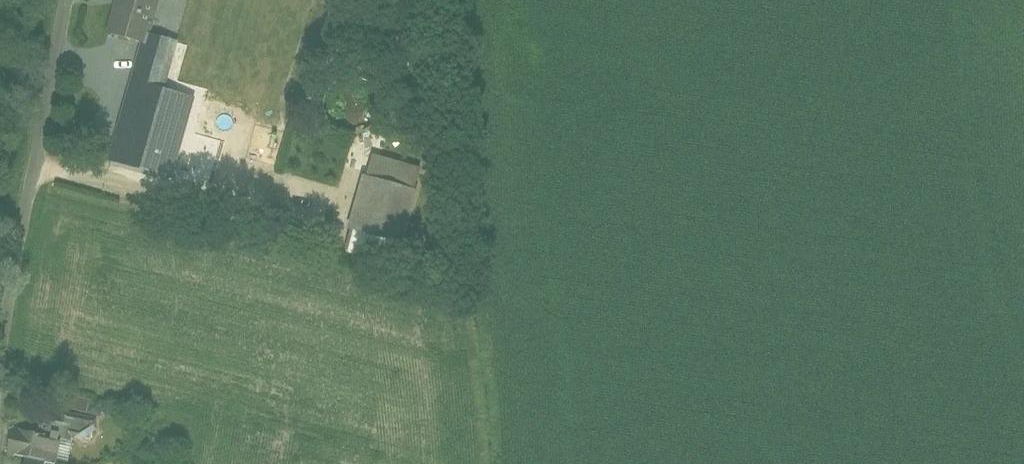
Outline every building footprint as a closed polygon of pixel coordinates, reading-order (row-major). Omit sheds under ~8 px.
[(110,35),(148,45),(150,37),(160,0),(119,0),(110,35)] [(148,45),(138,83),(162,90),(174,43),(150,37),(148,45)] [(162,90),(138,83),(123,138),(170,151),(185,96),(162,90)] [(224,147),(193,139),(182,178),(213,186),(224,147)] [(375,157),(369,179),(417,191),(423,170),(375,157)] [(417,191),(369,179),(356,228),(404,241),(417,191)] [(58,443),(16,433),(9,463),(53,463),(58,443)]
